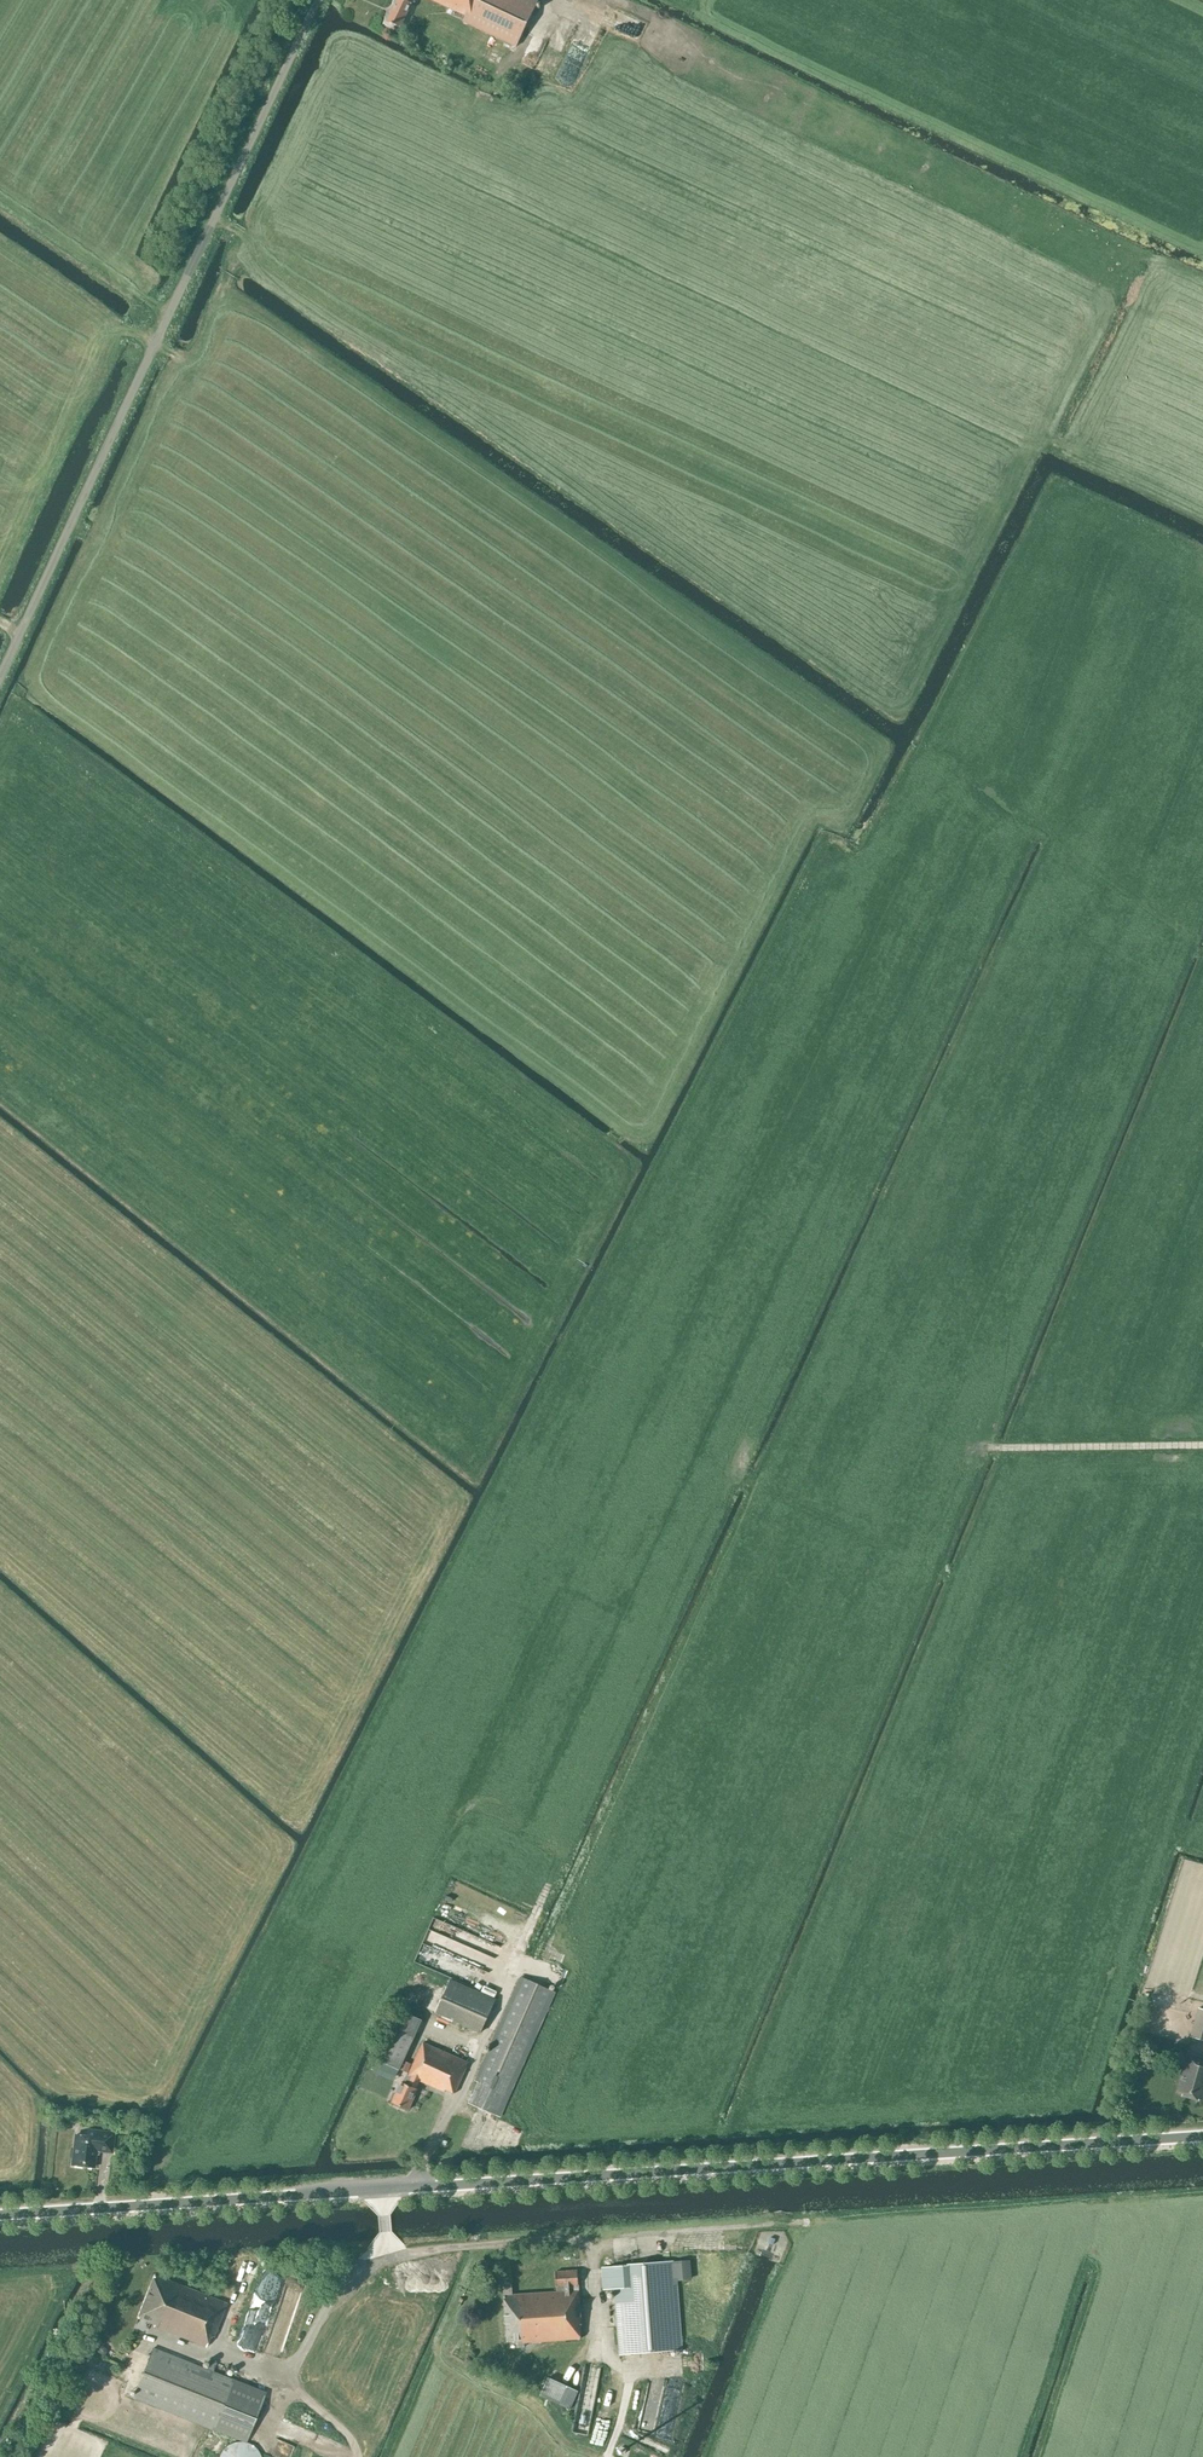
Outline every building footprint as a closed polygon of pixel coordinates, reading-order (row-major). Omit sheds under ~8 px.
[(414,0),(397,0),(387,22),(401,28),(412,4),(412,3),(414,0)] [(466,16),(463,21),(505,41),(517,46),(538,1),(536,0),(432,0),(466,16)] [(423,1949),(416,1961),(425,1966),(432,1954),(423,1949)] [(499,2117),(553,1991),(521,1978),(476,2083),(477,2083),(469,2103),(499,2117)] [(495,1998),(450,1979),(435,2014),(480,2032),(495,1998)] [(1199,2008),(1190,2037),(1202,2041),(1202,2009),(1199,2008)] [(399,2071),(422,2019),(400,2010),(377,2061),(399,2071)] [(401,2082),(392,2102),(409,2110),(418,2089),(417,2089),(420,2082),(445,2092),(446,2090),(455,2094),(469,2063),(424,2044),(410,2076),(407,2075),(403,2083),(401,2082)] [(1176,2092),(1183,2094),(1182,2095),(1198,2100),(1199,2095),(1202,2096),(1202,2058),(1188,2054),(1176,2092)] [(111,2152),(113,2134),(87,2130),(86,2139),(76,2138),(72,2165),(93,2168),(96,2150),(111,2152)] [(690,2260),(614,2266),(614,2267),(602,2268),(604,2289),(616,2289),(621,2354),(681,2350),(675,2282),(692,2280),(690,2260)] [(503,2284),(507,2342),(518,2341),(518,2347),(524,2346),(524,2342),(580,2338),(579,2324),(581,2324),(578,2270),(556,2271),(557,2291),(512,2295),(511,2283),(503,2284)] [(154,2274),(137,2317),(155,2324),(154,2326),(206,2347),(210,2336),(213,2337),(226,2303),(154,2274)] [(135,2398),(247,2442),(266,2392),(155,2348),(135,2398)] [(578,2391),(548,2377),(540,2396),(570,2410),(578,2391)] [(289,2443),(306,2443),(306,2425),(289,2425),(289,2443)] [(258,2453),(254,2448),(249,2445),(243,2443),(236,2443),(230,2445),(225,2448),(221,2453),(219,2456),(260,2456),(258,2453)]
